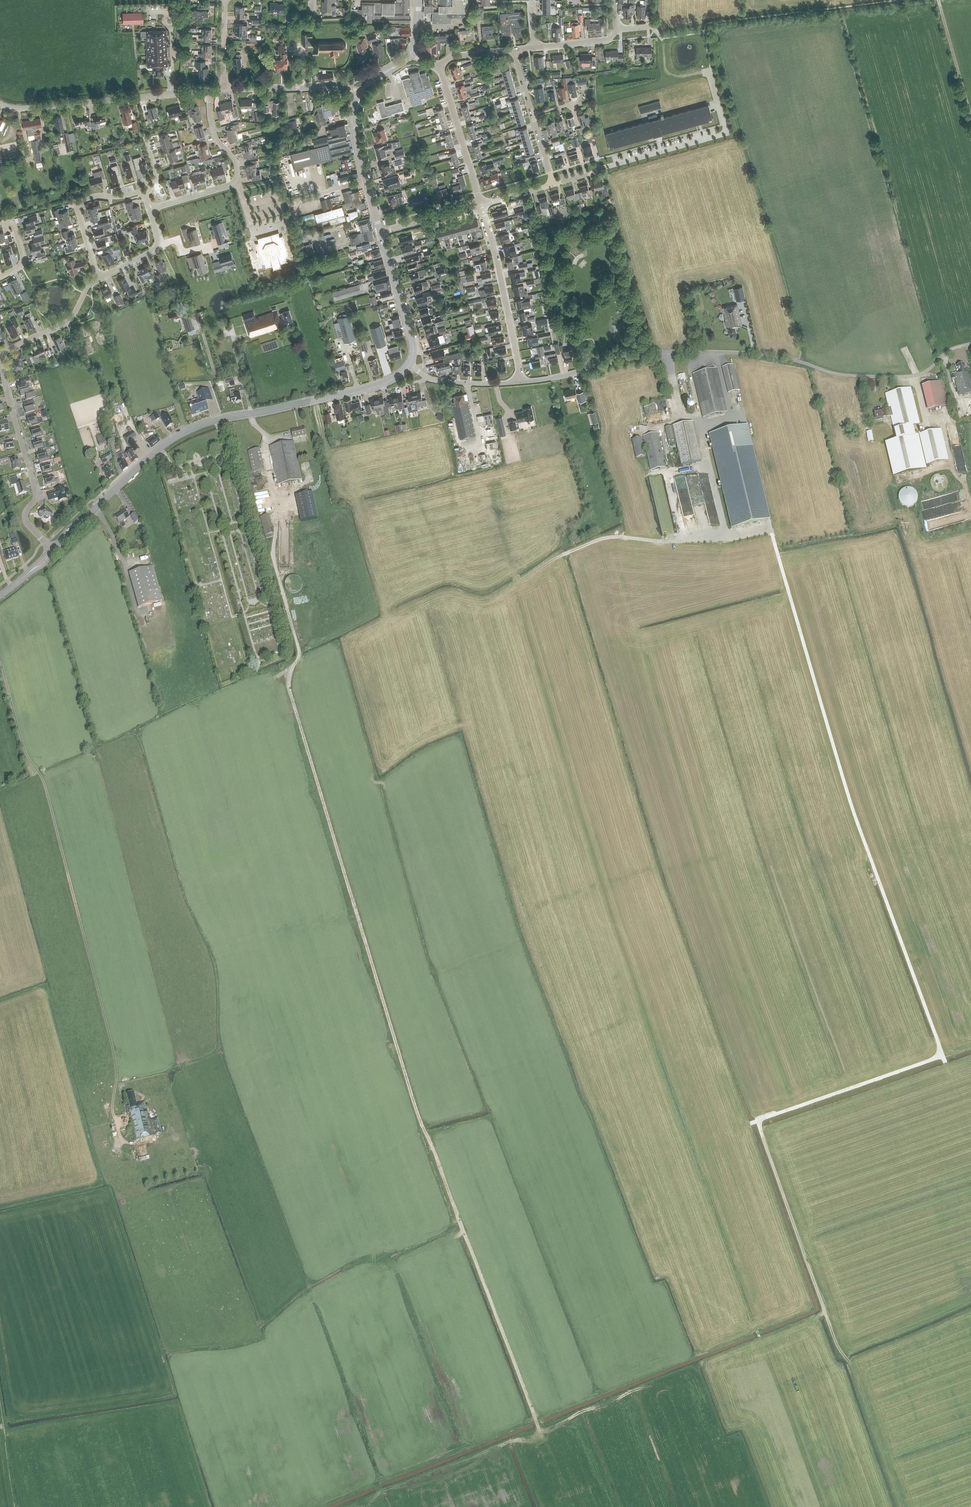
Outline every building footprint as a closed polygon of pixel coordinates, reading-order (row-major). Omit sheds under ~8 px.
[(396,3),(362,2),(362,9),(358,9),(357,23),(410,23),(410,18),(409,18),(409,13),(406,13),(407,0),(396,0),(396,3)] [(425,5),(432,5),(433,6),(439,6),(439,12),(452,12),(452,18),(466,18),(466,12),(468,12),(468,0),(425,0),(425,5)] [(629,8),(624,8),(624,18),(631,17),(631,14),(634,14),(634,0),(628,0),(629,8)] [(650,0),(643,0),(643,6),(637,6),(637,17),(645,17),(645,9),(650,9),(650,0)] [(276,13),(284,14),(284,3),(283,2),(283,4),(278,4),(278,3),(270,3),(270,12),(276,12),(276,13)] [(204,17),(208,17),(208,7),(197,7),(197,9),(192,9),(192,17),(196,17),(196,21),(200,21),(200,22),(203,22),(203,21),(204,21),(204,17)] [(500,14),(501,26),(502,35),(511,35),(511,32),(514,32),(515,37),(524,37),(523,27),(521,28),(520,18),(522,18),(521,11),(500,14)] [(143,24),(143,13),(123,13),(123,25),(143,24)] [(594,32),(594,22),(590,23),(590,19),(585,19),(585,27),(588,27),(588,32),(594,32)] [(594,22),(594,32),(601,32),(601,26),(604,26),(603,19),(598,19),(598,22),(594,22)] [(571,23),(572,25),(572,36),(579,35),(579,31),(580,31),(580,24),(578,25),(578,22),(571,23)] [(486,36),(487,39),(495,38),(493,25),(482,27),(483,36),(486,36)] [(411,35),(411,30),(410,30),(410,27),(405,27),(405,28),(401,28),(401,27),(400,27),(396,27),(396,26),(387,26),(387,31),(396,31),(396,30),(400,30),(400,35),(411,35)] [(554,35),(554,41),(560,40),(560,34),(561,34),(561,28),(553,28),(553,35),(554,35)] [(474,41),(473,30),(457,31),(458,42),(459,42),(459,43),(460,44),(463,44),(464,43),(464,41),(474,41)] [(147,67),(154,67),(154,77),(163,76),(163,67),(167,66),(167,57),(170,57),(169,47),(166,47),(165,31),(145,32),(141,32),(141,38),(146,37),(147,67)] [(313,40),(312,33),(308,33),(308,34),(302,34),(303,46),(309,46),(309,41),(313,40)] [(377,40),(375,34),(367,36),(369,42),(377,40)] [(435,54),(435,55),(438,55),(438,54),(438,50),(440,50),(440,43),(446,42),(446,43),(454,43),(454,42),(457,42),(456,34),(454,34),(430,34),(430,40),(433,40),(433,42),(425,43),(425,55),(435,54)] [(356,57),(358,63),(369,59),(366,48),(368,47),(365,38),(354,42),(358,53),(360,52),(361,55),(356,57)] [(406,44),(406,39),(404,39),(404,38),(400,38),(394,38),(394,42),(400,42),(400,47),(404,48),(404,45),(406,45),(406,44)] [(381,42),(373,44),(374,49),(375,49),(376,57),(383,55),(382,51),(383,51),(381,42)] [(342,50),(345,48),(345,45),(342,43),(319,43),(319,44),(314,45),(314,48),(314,50),(319,50),(319,51),(330,51),(330,56),(338,56),(338,51),(342,50)] [(278,54),(281,54),(281,60),(275,60),(276,69),(287,69),(287,60),(286,60),(286,53),(285,53),(285,45),(278,46),(278,54)] [(395,55),(396,45),(388,45),(387,51),(390,51),(390,54),(395,55)] [(648,57),(651,57),(651,47),(636,48),(637,56),(648,56),(648,57)] [(617,62),(623,62),(623,55),(618,55),(618,51),(612,51),(606,52),(606,59),(617,59),(617,62)] [(241,66),(242,65),(241,58),(240,58),(240,54),(236,54),(236,59),(233,59),(233,67),(234,67),(234,72),(241,71),(241,66)] [(591,66),(596,66),(595,56),(592,56),(591,54),(581,54),(581,62),(591,62),(591,66)] [(557,64),(564,63),(563,55),(552,56),(553,63),(556,62),(557,64)] [(542,61),(543,61),(543,57),(535,58),(536,68),(542,68),(542,61)] [(208,73),(208,68),(205,68),(205,62),(196,61),(196,68),(200,68),(199,79),(208,79),(208,73)] [(452,74),(460,71),(459,67),(458,68),(457,66),(450,69),(452,74)] [(316,72),(316,69),(311,69),(311,71),(306,72),(306,81),(312,80),(311,73),(316,72)] [(504,77),(511,75),(509,69),(502,71),(502,70),(497,71),(498,73),(502,72),(503,76),(504,77)] [(409,78),(409,77),(402,79),(407,96),(410,95),(413,106),(422,104),(421,98),(433,94),(428,76),(426,77),(425,73),(420,74),(419,71),(409,74),(410,78),(409,78)] [(460,71),(452,74),(454,80),(461,77),(461,75),(462,75),(460,71)] [(319,74),(320,82),(329,81),(329,80),(333,79),(332,73),(328,74),(328,73),(319,74)] [(505,83),(513,81),(511,75),(504,77),(503,76),(499,77),(499,79),(504,78),(505,82),(505,83)] [(571,84),(571,86),(575,85),(575,83),(576,83),(576,82),(574,76),(565,77),(567,84),(571,84)] [(589,80),(589,76),(577,78),(578,85),(584,84),(587,83),(586,80),(589,80)] [(565,90),(568,89),(567,84),(565,77),(561,78),(562,87),(556,88),(557,91),(559,91),(561,98),(566,97),(565,90)] [(507,89),(514,87),(513,81),(505,83),(505,82),(501,83),(501,86),(506,84),(507,88),(507,89)] [(568,89),(568,90),(570,89),(571,96),(577,95),(575,88),(576,88),(575,85),(571,86),(571,84),(567,84),(568,89)] [(457,87),(458,93),(467,90),(466,87),(464,87),(464,85),(457,87)] [(507,89),(507,88),(502,89),(503,92),(507,90),(509,95),(516,93),(514,87),(507,89)] [(536,102),(544,101),(542,88),(534,89),(536,102)] [(548,93),(549,100),(555,99),(553,88),(545,90),(546,93),(548,93)] [(470,90),(467,91),(467,90),(458,93),(460,99),(467,97),(466,94),(471,93),(470,90)] [(512,107),(520,104),(518,98),(511,100),(510,99),(506,101),(506,103),(511,102),(512,105),(512,107)] [(247,110),(247,108),(252,108),(252,100),(240,100),(241,110),(242,111),(246,111),(247,110)] [(226,102),(228,112),(232,111),(233,117),(238,116),(236,106),(233,107),(232,101),(226,102)] [(279,115),(280,102),(277,102),(277,101),(266,101),(265,102),(265,103),(266,104),(266,105),(262,105),(262,112),(268,112),(268,108),(271,108),(271,109),(272,109),(274,109),(273,115),(279,115)] [(327,125),(325,116),(339,113),(337,107),(338,107),(336,101),(322,104),(322,106),(317,107),(321,126),(327,125)] [(393,117),(392,115),(392,113),(404,110),(401,102),(385,107),(383,101),(377,103),(381,118),(387,116),(388,119),(393,118),(393,117)] [(638,107),(640,114),(661,108),(659,101),(638,107)] [(225,118),(224,113),(228,112),(226,102),(220,104),(221,110),(216,111),(219,120),(225,118)] [(514,113),(521,110),(520,104),(512,107),(512,105),(508,107),(508,109),(513,108),(514,111),(514,113)] [(180,121),(187,119),(185,112),(181,113),(179,105),(167,108),(170,117),(179,115),(180,121)] [(660,132),(661,134),(665,132),(665,131),(667,130),(668,132),(672,130),(672,129),(675,128),(675,130),(680,128),(679,127),(682,126),(682,128),(687,126),(686,125),(689,124),(690,126),(694,124),(694,123),(696,122),(697,124),(712,119),(708,105),(658,119),(656,115),(648,117),(649,121),(606,133),(610,146),(613,145),(613,147),(618,145),(618,144),(620,143),(621,145),(625,143),(625,142),(628,141),(628,143),(633,141),(632,140),(635,139),(635,141),(640,139),(639,138),(642,137),(642,139),(647,137),(647,136),(649,135),(650,137),(654,135),(654,134),(660,132)] [(190,117),(192,116),(194,121),(202,119),(198,107),(197,108),(197,106),(192,107),(193,109),(188,110),(190,117)] [(148,123),(152,121),(150,118),(158,116),(155,107),(148,109),(150,116),(146,117),(148,123)] [(132,125),(131,123),(127,109),(121,111),(123,118),(122,118),(124,125),(127,124),(127,126),(129,127),(131,126),(132,125)] [(516,119),(523,116),(521,110),(514,113),(514,111),(509,113),(510,115),(514,114),(516,118),(516,119)] [(469,112),(464,113),(466,120),(470,118),(471,119),(475,118),(474,116),(471,117),(469,112)] [(91,123),(93,129),(98,128),(97,123),(106,121),(103,113),(97,115),(97,114),(93,115),(94,122),(91,123)] [(583,113),(578,115),(582,127),(579,128),(581,134),(585,133),(584,129),(585,129),(584,125),(590,123),(588,117),(585,117),(583,113)] [(80,116),(74,118),(76,125),(84,123),(84,126),(91,124),(89,117),(85,118),(84,115),(80,116)] [(516,119),(516,118),(511,119),(512,121),(516,120),(518,125),(525,123),(523,116),(516,119)] [(571,129),(572,125),(575,124),(573,116),(567,118),(568,122),(566,123),(568,130),(571,129)] [(64,132),(62,122),(61,123),(60,117),(54,118),(57,133),(64,132)] [(40,118),(31,120),(33,133),(36,133),(36,129),(38,129),(38,128),(41,127),(40,118)] [(556,130),(559,129),(562,128),(563,131),(565,130),(564,127),(562,119),(556,121),(558,125),(555,126),(556,130)] [(33,133),(31,120),(22,122),(24,130),(27,129),(28,136),(34,135),(34,136),(37,136),(37,133),(36,133),(33,133)] [(469,132),(474,131),(473,125),(476,124),(476,122),(473,123),(473,124),(467,125),(469,132)] [(553,138),(558,136),(556,130),(555,126),(554,122),(546,124),(548,132),(551,131),(553,137),(553,138)] [(338,133),(339,136),(349,134),(350,133),(348,123),(337,126),(337,127),(326,130),(328,137),(332,136),(332,134),(338,133)] [(238,133),(237,130),(240,129),(239,124),(231,125),(232,128),(226,130),(228,136),(238,133)] [(199,141),(205,139),(202,126),(194,128),(197,138),(198,137),(199,141)] [(521,136),(528,134),(527,127),(519,130),(519,129),(515,130),(515,132),(520,131),(521,135),(521,136)] [(376,143),(387,140),(384,129),(378,130),(378,132),(374,133),(375,137),(376,143)] [(474,131),(469,132),(471,139),(476,137),(477,138),(480,137),(479,135),(476,136),(474,131)] [(72,150),(67,132),(62,134),(68,154),(73,153),(73,150),(72,150)] [(238,133),(228,136),(229,142),(235,140),(236,143),(242,142),(241,139),(239,139),(238,133)] [(445,136),(446,140),(447,141),(452,139),(450,133),(445,134),(442,135),(442,137),(445,136)] [(328,139),(329,144),(331,152),(350,148),(352,147),(349,134),(339,136),(328,139)] [(523,142),(530,140),(528,134),(521,136),(521,135),(516,136),(517,138),(521,137),(523,141),(523,142)] [(328,144),(327,137),(313,140),(315,147),(328,144)] [(160,141),(162,147),(172,144),(171,141),(169,141),(168,139),(170,139),(161,141),(160,141)] [(447,141),(446,140),(443,141),(444,143),(447,142),(448,147),(454,145),(452,139),(447,141)] [(38,140),(35,140),(31,141),(34,153),(40,152),(38,140)] [(242,152),(252,150),(251,144),(253,143),(252,140),(246,142),(247,145),(241,146),(242,152)] [(525,148),(532,146),(530,140),(523,142),(523,141),(518,142),(519,144),(523,143),(524,147),(525,148)] [(395,142),(387,144),(388,145),(375,148),(378,158),(386,156),(385,150),(393,148),(396,147),(395,142)] [(475,152),(480,151),(479,146),(482,145),(482,142),(478,143),(479,144),(473,146),(475,152)] [(194,150),(198,149),(199,152),(208,150),(207,144),(201,146),(200,143),(193,145),(194,150)] [(172,150),(171,149),(173,148),(172,144),(162,147),(163,153),(167,152),(172,150)] [(352,154),(350,148),(331,152),(329,144),(310,149),(290,154),(294,168),(313,164),(352,154)] [(525,148),(524,147),(520,148),(521,150),(525,149),(527,154),(534,152),(532,146),(525,148)] [(585,156),(593,154),(590,146),(582,148),(585,156)] [(208,150),(199,152),(201,158),(198,159),(199,162),(205,160),(204,157),(210,156),(208,150)] [(252,150),(242,152),(244,158),(250,157),(250,160),(256,158),(256,155),(254,156),(252,150)] [(405,156),(404,150),(394,153),(395,159),(405,156)] [(576,150),(573,151),(568,152),(569,155),(571,160),(579,158),(576,150)] [(452,159),(458,158),(456,151),(450,153),(447,154),(448,156),(451,155),(452,159)] [(563,158),(565,157),(563,152),(559,153),(560,157),(555,159),(557,164),(564,162),(563,158)] [(141,156),(133,159),(136,167),(139,166),(141,173),(148,171),(145,161),(142,162),(142,160),(141,156)] [(343,174),(338,175),(340,182),(359,177),(357,170),(351,172),(350,168),(352,167),(351,163),(352,163),(351,160),(350,156),(341,159),(344,169),(346,169),(347,173),(343,174)] [(404,163),(402,157),(392,160),(394,166),(404,163)] [(452,159),(449,159),(450,162),(453,161),(454,166),(460,164),(458,158),(452,159)] [(521,163),(526,162),(525,159),(524,159),(524,158),(514,161),(516,166),(522,164),(521,163)] [(531,172),(533,171),(539,170),(537,162),(536,162),(535,159),(530,161),(531,164),(532,167),(530,167),(529,169),(530,171),(531,172)] [(216,168),(219,178),(225,176),(223,170),(226,169),(225,164),(227,163),(226,160),(221,162),(222,167),(216,168)] [(246,171),(256,170),(255,164),(257,163),(257,160),(251,161),(251,164),(245,165),(246,171)] [(388,174),(395,172),(394,168),(391,169),(389,163),(385,164),(379,166),(381,175),(388,174)] [(487,170),(494,168),(493,164),(486,166),(485,163),(479,165),(482,173),(483,174),(487,172),(488,171),(487,170)] [(118,180),(116,174),(119,173),(117,165),(111,167),(112,171),(108,172),(111,182),(118,180)] [(129,165),(123,167),(126,177),(133,175),(129,165)] [(197,174),(200,184),(205,182),(204,176),(206,175),(204,166),(200,167),(202,173),(197,174)] [(219,178),(216,168),(210,170),(210,168),(207,169),(209,174),(211,174),(213,180),(219,178)] [(101,179),(105,178),(102,170),(99,171),(100,176),(90,179),(92,187),(103,184),(101,179)] [(260,172),(257,173),(256,170),(246,171),(247,177),(252,177),(253,180),(261,179),(260,172)] [(191,174),(192,175),(191,176),(194,186),(200,184),(197,174),(196,171),(192,172),(193,174),(191,174)] [(483,181),(485,187),(493,185),(492,182),(499,180),(497,173),(490,176),(491,178),(483,181)] [(187,174),(181,176),(182,178),(176,180),(179,190),(185,188),(184,183),(189,181),(187,174)] [(459,181),(452,183),(452,186),(454,192),(462,190),(462,189),(464,189),(466,185),(463,175),(458,177),(459,181)] [(390,188),(401,185),(398,176),(383,180),(384,184),(384,185),(385,189),(390,188)] [(179,190),(176,180),(170,182),(170,179),(167,180),(169,186),(171,185),(173,192),(179,190)] [(603,195),(609,194),(606,184),(603,185),(602,180),(593,183),(595,190),(601,188),(603,195)] [(440,195),(447,193),(446,188),(445,184),(439,186),(440,190),(439,190),(440,195)] [(586,194),(586,192),(587,192),(588,196),(593,195),(592,189),(589,190),(587,185),(579,187),(582,195),(582,196),(583,197),(586,196),(587,195),(586,194)] [(574,200),(579,199),(578,193),(575,194),(573,189),(565,191),(567,198),(573,196),(574,200)] [(320,201),(323,211),(314,213),(317,223),(329,220),(330,225),(345,220),(344,215),(345,215),(343,209),(347,208),(350,219),(359,216),(358,212),(367,209),(364,201),(362,202),(361,199),(362,199),(361,196),(360,197),(358,190),(352,192),(351,190),(342,193),(345,203),(342,204),(342,205),(333,208),(330,198),(320,201)] [(402,192),(398,193),(387,196),(390,206),(396,204),(397,205),(398,205),(399,204),(402,203),(403,202),(401,197),(403,196),(402,192)] [(560,205),(566,203),(564,198),(560,199),(558,193),(551,195),(553,202),(558,200),(560,205)] [(425,201),(424,196),(414,199),(415,204),(425,201)] [(548,202),(546,196),(539,198),(540,204),(541,204),(542,208),(545,207),(546,208),(548,208),(548,206),(549,206),(548,202)] [(134,218),(141,216),(139,210),(140,210),(139,206),(134,207),(132,201),(125,203),(128,213),(132,212),(133,215),(131,216),(130,217),(131,219),(132,220),(133,220),(134,218)] [(99,202),(92,204),(89,205),(90,208),(87,209),(89,215),(98,213),(97,208),(100,207),(99,202)] [(503,214),(508,212),(507,207),(502,208),(497,209),(497,211),(492,212),(494,218),(504,215),(503,214)] [(53,217),(57,216),(58,220),(69,216),(67,210),(60,212),(59,208),(52,211),(53,217)] [(533,218),(531,211),(523,214),(525,220),(533,218)] [(99,218),(98,213),(89,215),(90,221),(99,218)] [(25,229),(35,226),(34,223),(38,222),(36,215),(28,218),(29,221),(25,222),(26,228),(25,228),(25,229)] [(69,216),(58,220),(59,224),(57,224),(59,232),(66,230),(64,224),(71,222),(69,216)] [(109,223),(107,218),(97,221),(99,226),(109,223)] [(358,221),(359,224),(361,233),(349,236),(352,246),(356,245),(357,250),(371,246),(369,241),(374,240),(371,230),(373,230),(372,225),(371,223),(370,218),(358,221)] [(477,219),(470,221),(474,235),(476,234),(475,230),(480,229),(477,219)] [(504,221),(495,224),(497,230),(502,228),(502,229),(505,228),(505,227),(506,227),(506,229),(509,229),(514,227),(512,219),(504,221)] [(463,223),(466,233),(471,232),(472,235),(474,235),(470,221),(463,223)] [(213,225),(214,229),(210,230),(212,236),(215,235),(218,243),(224,241),(222,233),(225,232),(223,222),(213,225)] [(100,229),(93,231),(95,237),(104,234),(103,229),(107,227),(108,229),(112,227),(111,223),(106,224),(99,226),(100,229)] [(463,223),(457,225),(461,239),(463,238),(462,234),(466,233),(463,223)] [(127,233),(131,232),(132,234),(135,233),(135,234),(134,234),(136,243),(144,241),(143,240),(145,240),(145,241),(146,244),(148,243),(147,240),(147,239),(149,239),(146,230),(137,233),(137,232),(135,225),(126,228),(127,233)] [(461,239),(457,225),(450,227),(453,237),(457,235),(459,239),(461,239)] [(41,230),(35,231),(34,226),(35,226),(25,229),(26,234),(33,232),(34,237),(43,234),(41,230)] [(198,237),(196,229),(189,231),(188,227),(182,229),(184,238),(189,236),(190,239),(198,237)] [(450,227),(443,229),(447,242),(450,242),(448,238),(453,237),(450,227)] [(76,239),(74,233),(68,235),(66,229),(61,231),(62,235),(64,234),(66,242),(76,239)] [(447,242),(443,229),(437,230),(439,240),(444,239),(445,243),(447,242)] [(4,241),(5,243),(9,242),(12,241),(10,234),(7,235),(8,237),(5,238),(3,232),(0,233),(0,242),(4,241)] [(265,263),(266,268),(272,266),(273,270),(281,267),(280,263),(287,262),(285,257),(289,256),(283,236),(279,237),(278,233),(258,238),(259,243),(255,244),(261,264),(265,263)] [(408,238),(412,237),(411,233),(403,235),(403,236),(399,237),(401,243),(409,241),(408,238)] [(505,238),(509,237),(508,234),(504,235),(504,234),(499,236),(501,242),(506,241),(505,238)] [(39,241),(44,240),(43,235),(36,237),(37,242),(31,243),(32,249),(31,250),(41,247),(39,241)] [(105,242),(108,241),(107,236),(99,238),(100,241),(96,242),(98,248),(106,246),(105,242)] [(76,239),(66,242),(68,246),(64,247),(66,253),(72,251),(71,247),(77,245),(76,239)] [(305,256),(315,253),(312,243),(302,246),(305,256)] [(414,250),(416,249),(415,247),(413,248),(412,245),(410,245),(410,244),(405,246),(405,247),(402,248),(404,255),(414,252),(414,250)] [(470,247),(471,251),(467,252),(468,255),(482,251),(480,244),(470,247)] [(514,251),(513,247),(513,246),(509,246),(504,247),(506,255),(511,253),(511,252),(514,251)] [(44,252),(41,253),(39,247),(41,247),(31,250),(32,255),(37,254),(38,259),(46,257),(44,252)] [(9,254),(12,254),(11,248),(6,249),(6,252),(2,253),(5,264),(11,262),(9,254)] [(115,259),(113,260),(110,255),(113,253),(110,248),(104,251),(106,254),(102,256),(107,265),(116,261),(115,259)] [(372,258),(381,255),(379,249),(370,251),(365,253),(366,257),(372,255),(372,258)] [(197,254),(187,257),(189,263),(193,262),(194,267),(197,266),(199,274),(207,271),(203,261),(200,262),(197,254)] [(421,254),(418,255),(406,259),(407,264),(417,261),(423,259),(421,254)] [(513,265),(519,263),(517,256),(509,258),(510,261),(507,261),(509,268),(514,267),(513,265)] [(221,263),(217,265),(219,272),(235,267),(232,257),(220,260),(221,263)] [(472,260),(473,265),(475,265),(476,270),(487,268),(485,260),(482,261),(481,258),(472,260)] [(164,261),(162,262),(161,259),(155,262),(157,267),(157,268),(159,272),(163,269),(165,273),(168,271),(166,268),(165,268),(164,266),(167,265),(164,261)] [(372,268),(375,267),(375,268),(378,267),(379,268),(385,266),(383,259),(373,262),(374,264),(371,265),(372,268)] [(582,267),(587,262),(585,259),(579,264),(582,267)] [(70,275),(78,272),(76,268),(83,266),(82,261),(75,263),(74,260),(67,262),(68,265),(67,266),(68,271),(69,271),(70,275)] [(417,261),(407,264),(409,270),(419,267),(421,266),(421,265),(422,265),(423,267),(427,265),(426,262),(423,263),(423,262),(420,263),(418,264),(417,261)] [(447,272),(445,265),(441,266),(442,269),(437,270),(438,275),(447,272)] [(142,283),(145,282),(144,279),(147,278),(148,279),(154,276),(151,271),(149,272),(146,266),(139,270),(142,276),(139,277),(142,283)] [(417,271),(414,272),(414,273),(410,274),(411,277),(410,277),(411,279),(412,280),(420,278),(419,276),(422,276),(423,276),(424,275),(427,274),(425,268),(417,271)] [(374,275),(369,277),(368,278),(369,281),(375,279),(387,275),(385,269),(380,271),(380,270),(373,273),(374,275)] [(163,279),(160,272),(155,275),(158,281),(163,279)] [(483,280),(492,279),(490,272),(482,274),(483,278),(478,279),(479,283),(484,282),(483,280)] [(525,272),(519,273),(515,274),(515,273),(510,274),(511,281),(520,280),(520,276),(525,275),(525,272)] [(475,280),(473,274),(465,275),(467,282),(475,280)] [(130,297),(137,293),(134,287),(130,289),(124,278),(118,281),(123,291),(127,289),(130,297)] [(386,289),(386,290),(392,288),(389,278),(380,281),(374,282),(376,291),(382,290),(386,289)] [(14,294),(22,290),(16,279),(8,283),(14,294)] [(422,287),(428,286),(427,281),(418,283),(418,284),(413,286),(414,288),(413,288),(414,291),(415,291),(415,292),(423,290),(422,287)] [(357,285),(356,283),(347,286),(347,287),(332,292),(335,300),(362,292),(359,284),(357,285)] [(105,298),(112,294),(111,291),(108,286),(101,290),(103,294),(105,298)] [(476,293),(474,286),(466,288),(468,295),(476,293)] [(485,287),(485,289),(479,290),(480,297),(487,295),(487,294),(494,292),(493,286),(488,287),(488,286),(485,287)] [(527,290),(525,291),(523,286),(518,287),(513,288),(515,295),(520,294),(520,296),(528,294),(527,290)] [(736,301),(745,299),(742,287),(733,289),(736,301)] [(386,290),(380,292),(382,298),(393,294),(391,289),(392,289),(392,288),(386,290)] [(433,291),(422,294),(423,296),(416,298),(418,304),(429,301),(428,297),(434,296),(433,291)] [(125,304),(119,294),(113,297),(117,304),(120,303),(121,306),(125,304)] [(532,307),(531,304),(530,299),(533,298),(532,294),(525,296),(526,299),(516,301),(517,308),(523,307),(523,309),(532,307)] [(488,307),(497,305),(496,299),(487,301),(484,302),(485,307),(488,307)] [(734,328),(741,327),(740,325),(742,325),(737,304),(721,308),(722,314),(724,314),(725,321),(724,322),(726,328),(727,328),(729,338),(736,336),(734,328)] [(430,313),(433,312),(432,308),(428,309),(428,307),(419,309),(421,316),(430,313)] [(183,308),(173,311),(174,311),(168,313),(170,319),(175,317),(176,318),(185,315),(183,308)] [(286,325),(293,323),(289,310),(280,313),(281,318),(279,319),(277,311),(255,318),(253,311),(243,315),(250,337),(279,328),(278,327),(286,324),(286,325)] [(525,316),(529,315),(529,312),(524,313),(524,312),(519,313),(520,320),(526,319),(525,316)] [(26,319),(23,320),(27,329),(34,326),(30,318),(32,317),(30,313),(25,315),(26,319)] [(194,329),(190,316),(182,319),(186,331),(194,329)] [(356,340),(349,316),(337,319),(338,322),(334,323),(338,338),(342,336),(344,343),(356,340)] [(393,323),(394,327),(402,325),(399,316),(391,318),(393,323)] [(13,324),(6,327),(11,337),(18,334),(15,326),(18,325),(16,319),(11,321),(13,324)] [(533,332),(531,324),(528,325),(522,326),(523,334),(533,332)] [(386,344),(380,325),(371,328),(377,347),(386,344)] [(495,333),(495,332),(502,331),(501,325),(493,326),(488,327),(489,330),(489,334),(495,333)] [(435,326),(425,328),(427,335),(435,332),(437,332),(435,326)] [(395,329),(392,330),(392,333),(394,338),(404,335),(402,330),(396,331),(395,329)] [(431,347),(440,345),(440,344),(445,342),(443,334),(438,335),(438,337),(429,339),(429,340),(430,344),(429,345),(430,346),(431,346),(431,347)] [(497,344),(505,342),(503,336),(496,338),(492,338),(493,345),(497,344)] [(539,343),(537,336),(527,338),(529,345),(534,344),(539,343)] [(57,349),(64,346),(60,337),(53,340),(56,347),(53,348),(56,355),(59,353),(57,349)] [(368,349),(366,341),(359,343),(361,351),(368,349)] [(399,350),(397,345),(388,348),(389,350),(389,353),(388,353),(388,354),(389,353),(391,360),(390,360),(402,357),(401,357),(400,350),(399,350)] [(48,350),(45,351),(42,346),(36,348),(32,350),(35,355),(32,357),(35,363),(40,361),(38,355),(45,352),(47,357),(51,356),(48,350)] [(537,348),(539,356),(535,357),(536,361),(532,362),(533,368),(541,366),(540,364),(544,363),(542,356),(544,355),(543,346),(537,348)] [(462,351),(458,353),(445,356),(443,349),(432,353),(434,360),(443,358),(444,362),(463,356),(462,351)] [(565,361),(572,360),(571,354),(569,355),(569,351),(563,352),(564,356),(565,361)] [(20,359),(23,358),(21,353),(16,355),(17,358),(12,360),(11,363),(14,370),(23,366),(20,359)] [(549,358),(551,364),(558,362),(557,356),(556,357),(555,353),(551,354),(551,357),(549,358)] [(373,374),(379,372),(378,367),(379,367),(376,358),(369,361),(368,361),(371,369),(372,369),(373,374)] [(343,361),(336,363),(335,363),(337,369),(338,369),(341,379),(342,379),(343,383),(349,381),(348,377),(346,370),(343,361)] [(503,373),(506,373),(505,366),(505,361),(501,362),(502,366),(498,367),(498,373),(503,372),(503,373)] [(449,362),(444,363),(436,366),(437,370),(445,368),(452,366),(450,366),(449,362)] [(728,392),(739,390),(733,364),(722,367),(728,392)] [(954,374),(951,374),(952,379),(955,379),(959,395),(970,392),(970,388),(967,370),(965,371),(964,364),(957,365),(958,373),(954,374)] [(445,368),(437,370),(438,375),(447,373),(447,372),(453,370),(452,366),(445,368)] [(717,368),(713,366),(706,367),(707,370),(692,374),(703,417),(727,412),(717,368)] [(18,391),(19,391),(27,389),(27,388),(28,388),(31,387),(30,388),(28,382),(30,382),(28,378),(20,380),(21,384),(16,385),(18,391)] [(943,381),(922,386),(928,410),(949,405),(943,381)] [(35,397),(33,392),(32,392),(31,387),(28,388),(27,388),(27,389),(19,391),(21,397),(25,395),(27,399),(35,397)] [(232,404),(235,403),(236,403),(242,402),(240,394),(238,395),(237,388),(229,389),(232,404)] [(584,392),(580,392),(576,393),(575,388),(564,391),(566,398),(577,395),(578,402),(586,400),(584,392)] [(896,439),(892,440),(885,442),(893,476),(929,467),(929,464),(948,459),(941,429),(915,435),(913,425),(919,424),(911,388),(885,394),(888,408),(881,409),(873,410),(875,419),(874,419),(874,421),(883,419),(883,417),(891,416),(894,430),(895,435),(896,439)] [(208,410),(208,409),(206,403),(213,400),(209,389),(202,391),(202,393),(198,395),(200,401),(189,404),(193,416),(208,410)] [(417,405),(417,406),(417,407),(427,404),(426,400),(422,400),(420,392),(415,393),(414,393),(417,405)] [(417,405),(414,393),(412,393),(413,394),(408,395),(409,399),(406,399),(408,408),(417,405)] [(398,409),(405,408),(401,394),(397,395),(396,395),(395,395),(398,408),(398,409)] [(460,439),(475,435),(468,400),(465,401),(464,394),(453,396),(455,402),(452,402),(453,406),(452,406),(460,439)] [(398,408),(395,395),(394,396),(389,397),(391,406),(394,405),(395,408),(398,408)] [(380,413),(379,410),(376,397),(375,398),(370,400),(373,410),(376,409),(377,414),(380,413)] [(378,397),(376,397),(379,410),(382,409),(381,406),(384,405),(386,416),(390,415),(387,404),(385,405),(383,397),(378,398),(378,397)] [(347,411),(352,409),(352,410),(361,408),(359,401),(352,403),(351,399),(344,401),(347,411)] [(33,406),(35,406),(33,400),(27,402),(27,405),(24,407),(26,413),(34,410),(33,406)] [(334,408),(336,415),(337,420),(344,418),(343,413),(341,406),(341,407),(339,402),(334,404),(335,408),(334,408)] [(526,421),(533,419),(531,407),(524,409),(524,411),(515,413),(517,420),(526,418),(526,421)] [(166,428),(173,424),(169,418),(170,418),(168,413),(162,416),(159,411),(153,415),(156,420),(160,418),(166,428)] [(116,422),(126,418),(123,412),(114,415),(116,422)] [(598,422),(595,412),(587,414),(590,424),(598,422)] [(492,413),(477,416),(479,422),(486,421),(486,424),(493,422),(492,413)] [(27,418),(28,421),(27,421),(26,422),(27,424),(28,424),(29,424),(31,423),(32,426),(40,424),(39,419),(36,419),(35,415),(27,418)] [(517,429),(515,420),(508,422),(510,430),(517,429)] [(9,430),(7,422),(0,423),(0,431),(9,430)] [(701,461),(693,422),(665,428),(669,445),(676,443),(681,465),(701,461)] [(770,519),(748,425),(709,434),(731,529),(770,519)] [(135,453),(134,453),(139,449),(133,440),(137,437),(132,431),(130,427),(127,429),(130,433),(124,437),(127,443),(128,443),(132,450),(123,455),(122,456),(124,460),(128,457),(132,463),(132,462),(133,463),(135,462),(135,461),(138,459),(136,455),(136,454),(135,453)] [(305,427),(291,430),(293,438),(306,435),(305,427)] [(36,438),(44,436),(42,431),(40,431),(39,428),(30,430),(32,436),(35,435),(36,438)] [(651,470),(665,467),(658,432),(643,436),(644,441),(642,441),(641,437),(632,439),(636,458),(645,456),(643,448),(646,447),(651,470)] [(107,444),(103,434),(96,437),(99,447),(107,444)] [(520,446),(518,434),(512,435),(514,447),(520,446)] [(160,441),(155,435),(146,442),(151,448),(160,441)] [(489,442),(491,449),(497,447),(495,441),(498,440),(497,436),(486,438),(487,443),(489,442)] [(4,445),(5,449),(14,448),(13,441),(4,442),(3,437),(0,437),(0,442),(1,441),(1,445),(4,445)] [(39,451),(46,449),(44,443),(42,444),(41,440),(33,442),(34,449),(38,448),(39,451)] [(302,480),(294,441),(269,446),(277,485),(302,480)] [(264,470),(260,448),(248,451),(252,472),(264,470)] [(36,455),(37,458),(36,458),(36,459),(36,460),(37,461),(38,461),(39,464),(51,460),(50,457),(48,458),(47,451),(36,455)] [(122,456),(123,455),(121,452),(117,454),(121,461),(118,462),(123,471),(128,468),(127,466),(128,466),(124,460),(122,456)] [(108,479),(114,475),(109,466),(107,463),(106,462),(112,459),(109,454),(100,459),(103,464),(104,464),(104,465),(101,467),(103,470),(104,472),(103,473),(104,473),(108,479)] [(13,470),(20,469),(18,458),(11,459),(13,470)] [(47,474),(54,472),(53,467),(50,468),(49,464),(41,466),(43,473),(46,471),(47,474)] [(944,472),(930,478),(936,491),(950,485),(944,472)] [(19,494),(27,492),(24,482),(19,483),(17,476),(9,479),(11,486),(16,484),(19,494)] [(59,479),(56,479),(54,480),(53,476),(45,478),(46,485),(51,483),(52,486),(60,484),(59,479)] [(58,498),(58,501),(67,499),(66,495),(66,494),(64,486),(55,489),(56,491),(47,493),(49,499),(50,501),(58,498)] [(901,504),(903,506),(906,507),(908,507),(911,506),(913,505),(915,503),(917,501),(917,498),(917,496),(917,493),(915,491),(913,489),(910,488),(908,488),(905,488),(902,489),(900,491),(899,494),(898,496),(898,499),(899,502),(901,504)] [(312,492),(296,495),(301,522),(318,518),(312,492)] [(52,511),(48,507),(46,507),(45,509),(43,507),(42,507),(39,509),(39,511),(41,512),(39,514),(39,515),(40,517),(42,517),(43,519),(44,520),(46,521),(48,520),(49,519),(50,517),(52,517),(52,511)] [(125,523),(123,520),(129,516),(125,510),(115,516),(121,526),(123,527),(124,527),(125,526),(126,525),(125,523)] [(140,519),(135,512),(130,515),(135,522),(140,519)] [(267,515),(259,517),(264,535),(272,533),(267,515)] [(19,557),(16,548),(4,552),(7,561),(19,557)] [(163,600),(153,565),(128,572),(138,607),(163,600)] [(136,1103),(133,1091),(126,1093),(130,1106),(126,1107),(127,1109),(126,1109),(127,1113),(129,1112),(136,1140),(161,1133),(157,1117),(149,1120),(144,1101),(136,1103)]
